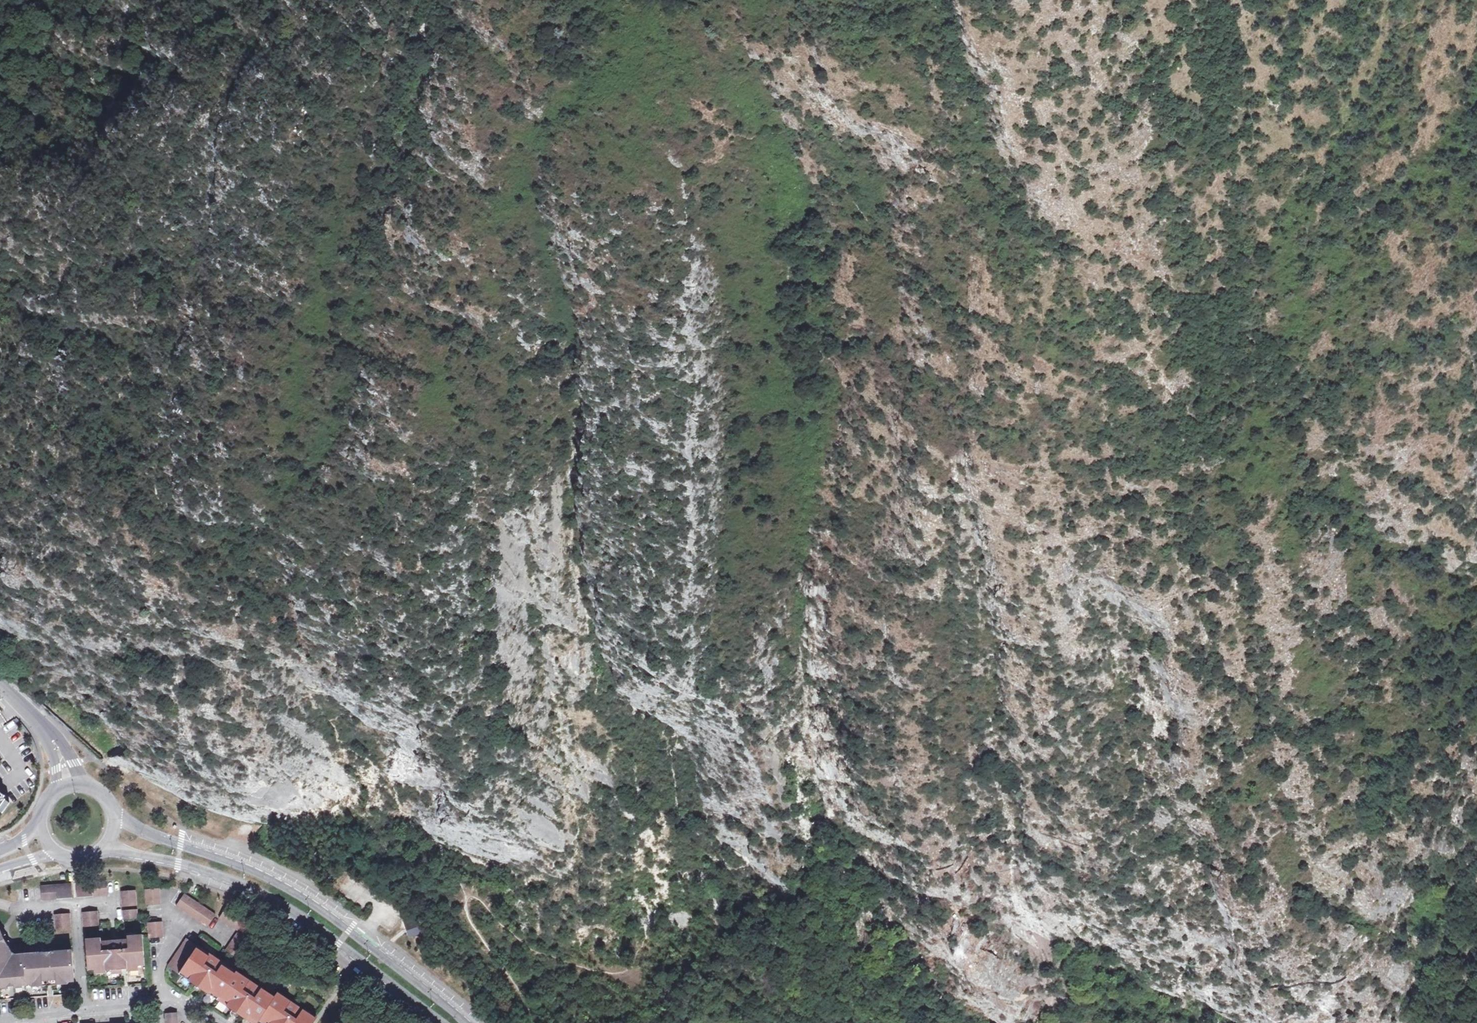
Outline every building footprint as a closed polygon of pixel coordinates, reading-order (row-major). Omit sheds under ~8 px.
[(174,789),(171,794),(175,796),(177,798),(180,793),(174,789)] [(77,896),(107,894),(106,880),(76,882),(77,896)] [(43,898),(72,896),(71,883),(42,885),(43,898)] [(160,903),(160,888),(144,889),(146,904),(160,903)] [(122,905),(137,904),(136,890),(121,891),(122,905)] [(208,927),(216,915),(184,893),(176,905),(208,927)] [(219,917),(238,930),(246,918),(227,906),(225,908),(219,917)] [(138,917),(137,909),(122,910),(123,919),(138,917)] [(81,912),(82,927),(99,926),(98,911),(81,912)] [(412,912),(402,916),(407,929),(416,926),(412,912)] [(56,928),(71,927),(70,913),(54,914),(56,928)] [(163,936),(162,922),(147,923),(149,937),(163,936)] [(0,932),(0,986),(42,983),(42,981),(57,980),(57,982),(74,981),(71,950),(14,955),(11,953),(0,932)] [(237,958),(250,940),(239,932),(226,951),(237,958)] [(127,967),(139,966),(145,965),(143,934),(127,935),(128,938),(101,940),(101,937),(86,938),(88,970),(95,969),(107,968),(107,970),(111,970),(122,969),(127,969),(127,967)] [(179,974),(180,971),(189,977),(188,980),(209,993),(210,991),(219,996),(228,1002),(226,1005),(238,1013),(240,1010),(249,1016),(258,1022),(259,1021),(261,1017),(270,1022),(312,1022),(317,1016),(304,1007),(303,1009),(301,1011),(289,1003),(291,1000),(278,992),(275,996),(261,987),(259,990),(248,982),(250,980),(223,962),(221,965),(209,957),(211,954),(186,938),(167,966),(179,974)] [(223,962),(211,954),(209,957),(221,965),(223,962)] [(180,971),(179,974),(188,980),(189,977),(180,971)] [(261,987),(250,980),(248,982),(259,990),(261,987)] [(210,991),(209,993),(217,999),(219,996),(210,991)] [(301,1011),(303,1009),(291,1000),(289,1003),(301,1011)]
